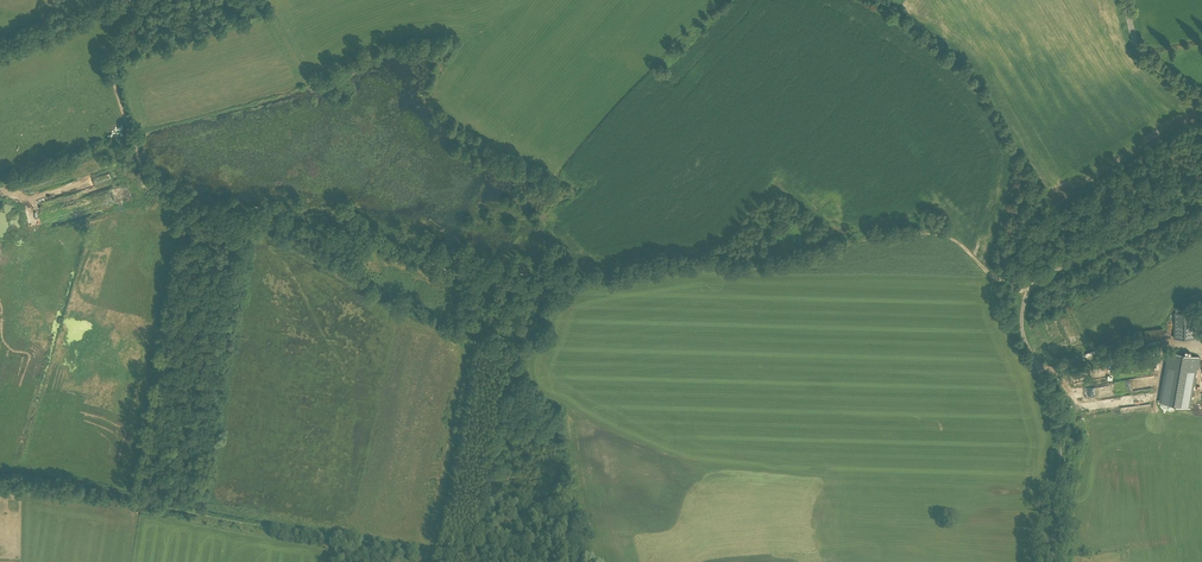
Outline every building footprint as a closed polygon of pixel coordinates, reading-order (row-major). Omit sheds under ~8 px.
[(1187,313),(1187,308),(1176,307),(1176,312),(1175,312),(1174,338),(1195,339),(1196,313),(1187,313)] [(1168,351),(1159,402),(1190,408),(1199,356),(1168,351)]
